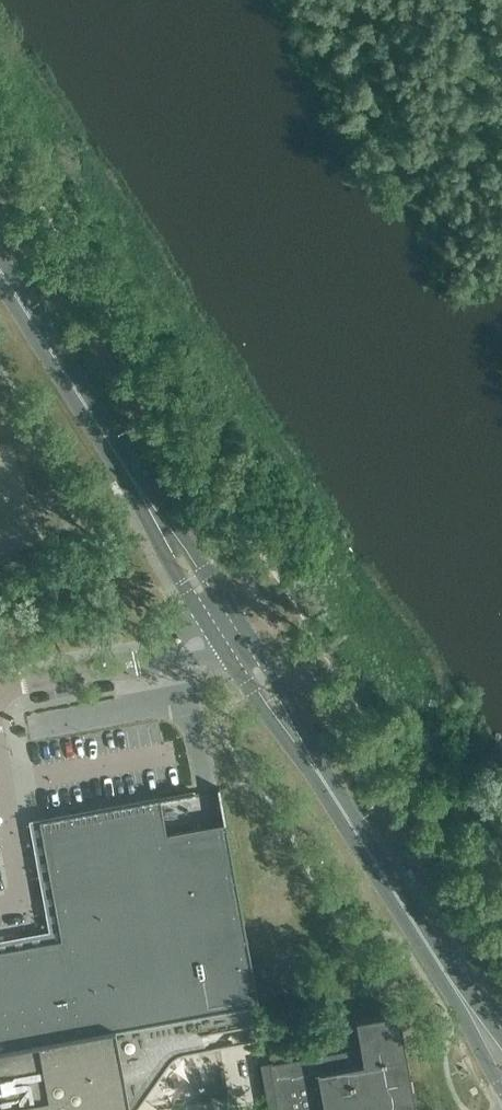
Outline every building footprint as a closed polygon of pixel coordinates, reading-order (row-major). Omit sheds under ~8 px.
[(0,952),(0,1046),(259,999),(220,785),(39,818),(62,941),(0,952)] [(166,1061),(168,1058),(172,1055),(177,1052),(183,1051),(256,1037),(250,1002),(224,1006),(0,1047),(0,1109),(131,1109),(166,1061)] [(361,1044),(359,1045),(359,1047),(272,1063),(271,1061),(270,1061),(278,1109),(387,1109),(414,1105),(415,1107),(416,1107),(399,1011),(356,1019),(361,1044)]
